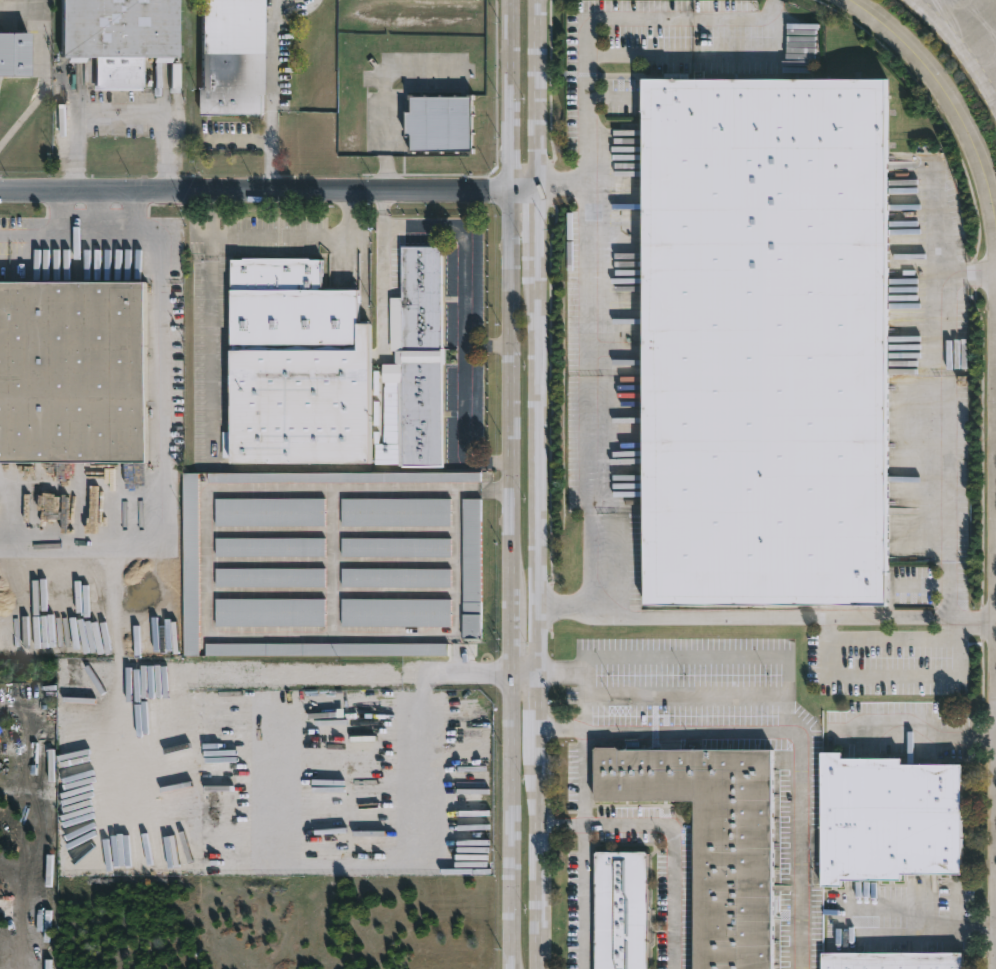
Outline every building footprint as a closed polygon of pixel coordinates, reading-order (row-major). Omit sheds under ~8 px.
[(69,58),(69,0),(186,0),(186,57),(141,57),(141,88),(101,88),(100,57),(69,58)] [(201,115),(202,0),(264,0),(264,116),(201,115)] [(4,74),(0,74),(0,31),(38,31),(37,74),(4,74)] [(641,606),(637,606),(638,77),(884,77),(883,607),(641,606)] [(470,94),(470,98),(471,98),(470,153),(411,152),(411,153),(406,153),(406,139),(400,139),(401,110),(406,110),(406,95),(411,95),(411,97),(422,97),(422,95),(424,95),(424,96),(437,97),(437,95),(439,95),(439,96),(453,97),(453,95),(455,95),(455,96),(466,96),(466,94),(470,94)] [(441,351),(400,351),(399,245),(440,245),(441,351)] [(317,259),(317,289),(353,289),(353,323),(363,323),(363,464),(225,463),(226,258),(317,259)] [(155,461),(0,461),(0,284),(156,284),(155,461)] [(440,466),(400,466),(399,360),(440,360),(440,466)] [(397,380),(397,430),(382,430),(383,380),(397,380)] [(199,656),(198,473),(183,474),(184,656),(199,656)] [(325,499),(216,499),(215,526),(325,527),(325,499)] [(342,527),(450,526),(450,499),(341,499),(342,527)] [(481,499),(463,499),(462,640),(481,640),(481,499)] [(325,538),(216,539),(216,557),(325,557),(325,538)] [(341,557),(450,558),(450,539),(342,538),(341,557)] [(131,589),(126,589),(127,598),(172,596),(171,578),(160,579),(160,563),(129,565),(131,589)] [(325,587),(324,568),(215,569),(216,588),(325,587)] [(450,588),(450,569),(341,569),(341,587),(450,588)] [(324,599),(215,599),(216,627),(325,627),(324,599)] [(450,600),(342,599),(341,627),(450,628),(450,600)] [(160,653),(160,647),(143,645),(145,630),(130,629),(128,650),(160,653)] [(205,644),(205,657),(447,655),(447,643),(205,644)] [(767,751),(769,968),(691,968),(690,802),(592,802),(589,799),(589,751),(592,748),(612,748),(615,751),(767,751)] [(838,754),(838,760),(898,760),(898,766),(959,766),(958,876),(897,875),(897,882),(837,882),(837,888),(816,888),(817,754),(838,754)] [(645,852),(646,968),(592,968),(592,852),(595,850),(643,850),(645,852)] [(962,952),(962,968),(820,968),(820,951),(962,952)]
